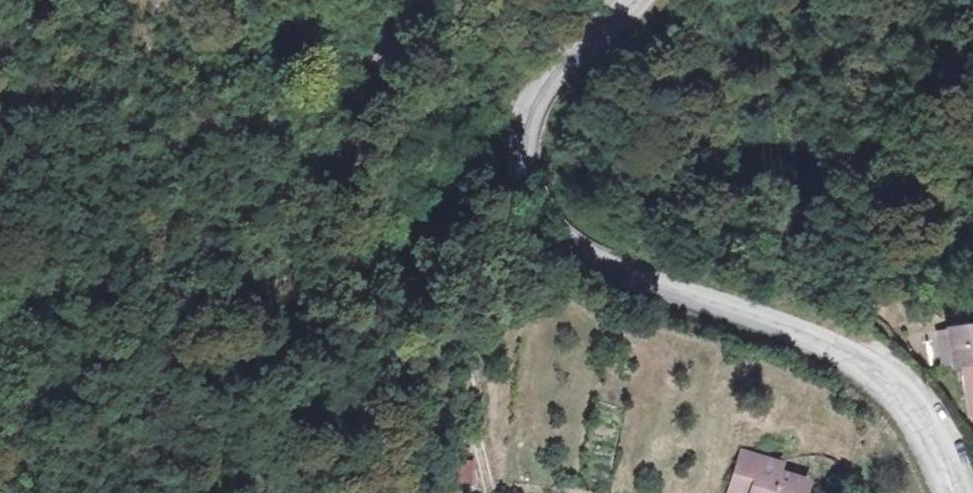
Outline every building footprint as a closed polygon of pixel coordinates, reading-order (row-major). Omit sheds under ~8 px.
[(942,326),(949,374),(970,371),(972,393),(972,322),(942,326)] [(677,459),(673,488),(697,492),(696,492),(751,492),(753,478),(719,474),(720,464),(677,459)]
